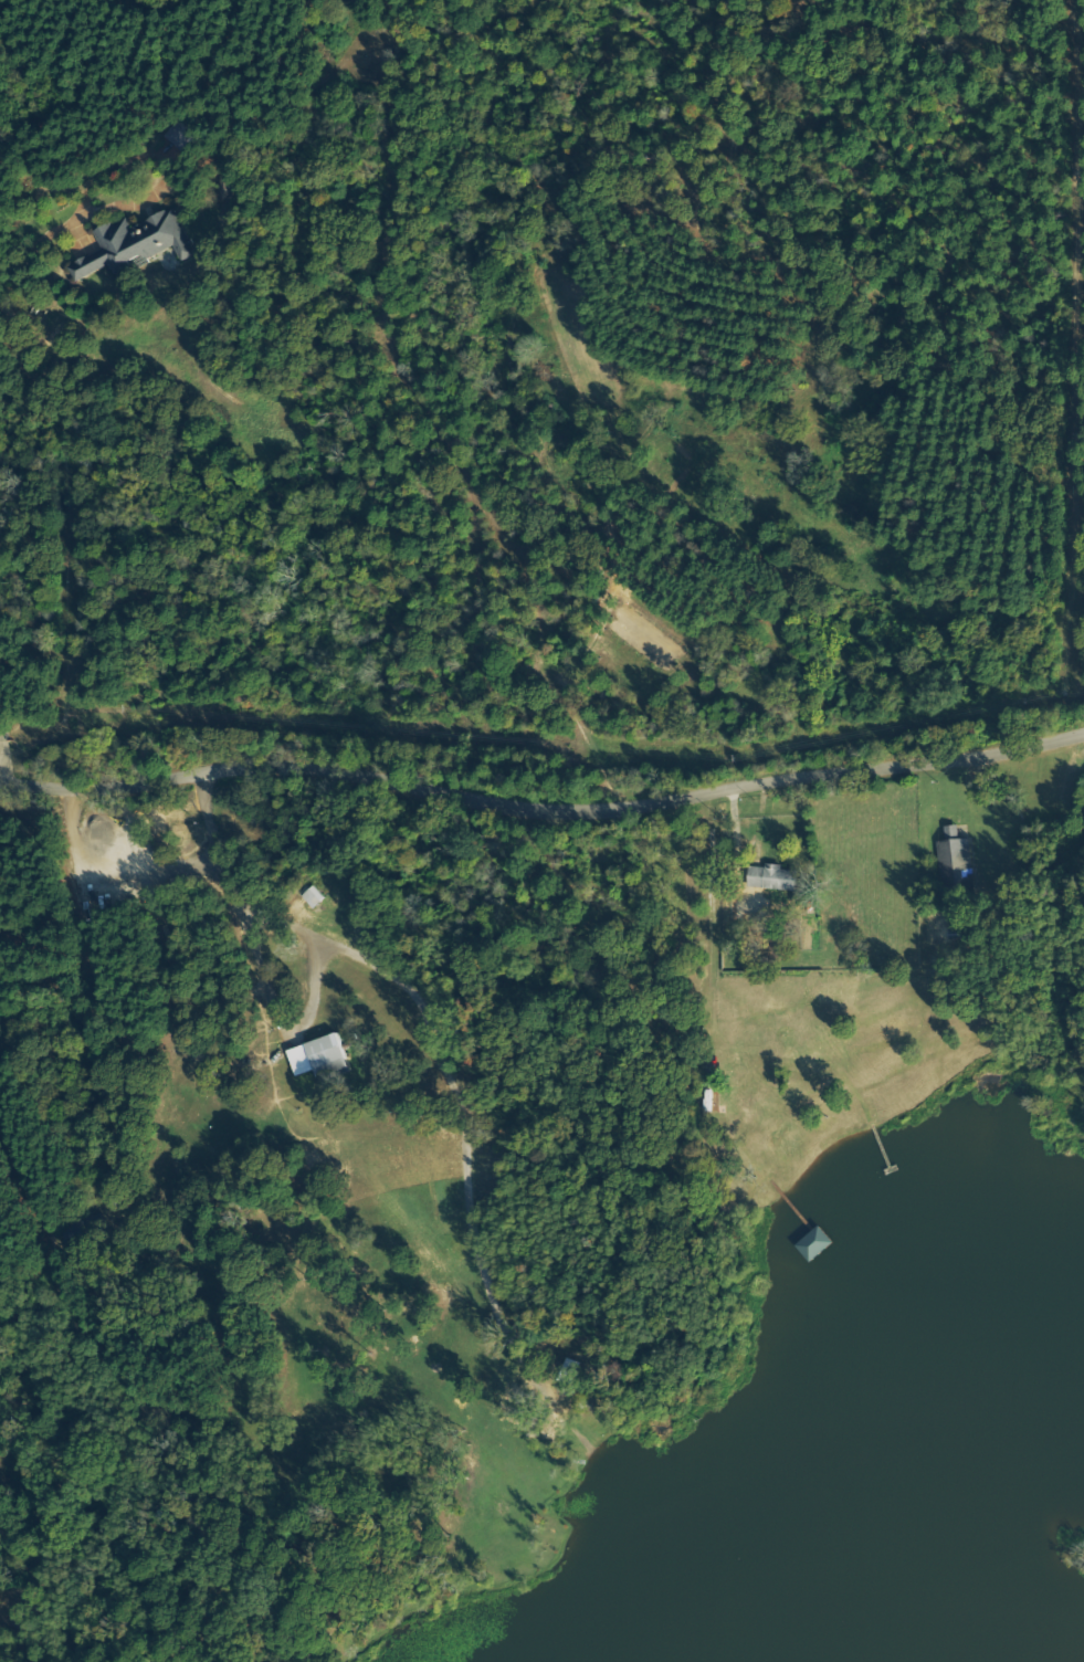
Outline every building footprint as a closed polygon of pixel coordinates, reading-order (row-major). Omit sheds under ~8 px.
[(198,256),(176,208),(139,226),(141,230),(135,232),(128,218),(97,233),(105,250),(71,266),(78,283),(113,266),(118,277),(177,249),(184,262),(198,256)] [(938,843),(942,899),(974,897),(970,839),(961,840),(960,827),(946,828),(947,842),(938,843)] [(799,872),(783,871),(784,867),(751,866),(750,889),(798,892),(799,872)] [(289,1052),(298,1078),(317,1071),(321,1083),(353,1072),(340,1034),(289,1052)] [(813,1265),(836,1244),(821,1227),(797,1248),(813,1265)] [(557,1381),(570,1385),(577,1363),(564,1359),(557,1381)]
